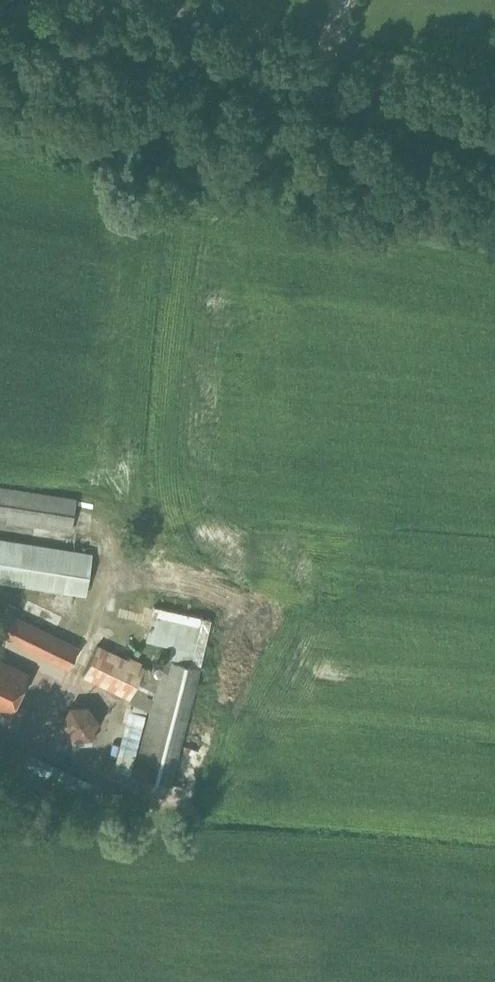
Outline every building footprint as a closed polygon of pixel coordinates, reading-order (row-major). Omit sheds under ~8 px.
[(0,487),(0,519),(70,530),(76,499),(0,487)] [(86,594),(91,555),(0,539),(0,581),(86,594)] [(211,622),(212,618),(202,616),(202,617),(154,606),(152,614),(146,640),(171,645),(167,661),(164,660),(161,673),(144,666),(98,644),(83,676),(130,698),(128,703),(133,705),(132,710),(129,710),(114,769),(130,773),(145,714),(146,714),(147,710),(144,710),(145,709),(151,711),(134,777),(169,786),(199,669),(210,621),(211,622)] [(0,615),(0,636),(69,668),(78,650),(1,613),(0,615)] [(6,714),(26,675),(0,662),(0,711),(6,714)] [(70,708),(61,723),(71,738),(90,737),(98,720),(88,706),(70,708)] [(19,774),(17,777),(80,806),(89,787),(91,782),(92,780),(30,751),(19,774)] [(114,792),(91,782),(89,787),(90,788),(87,796),(108,806),(114,792)]
